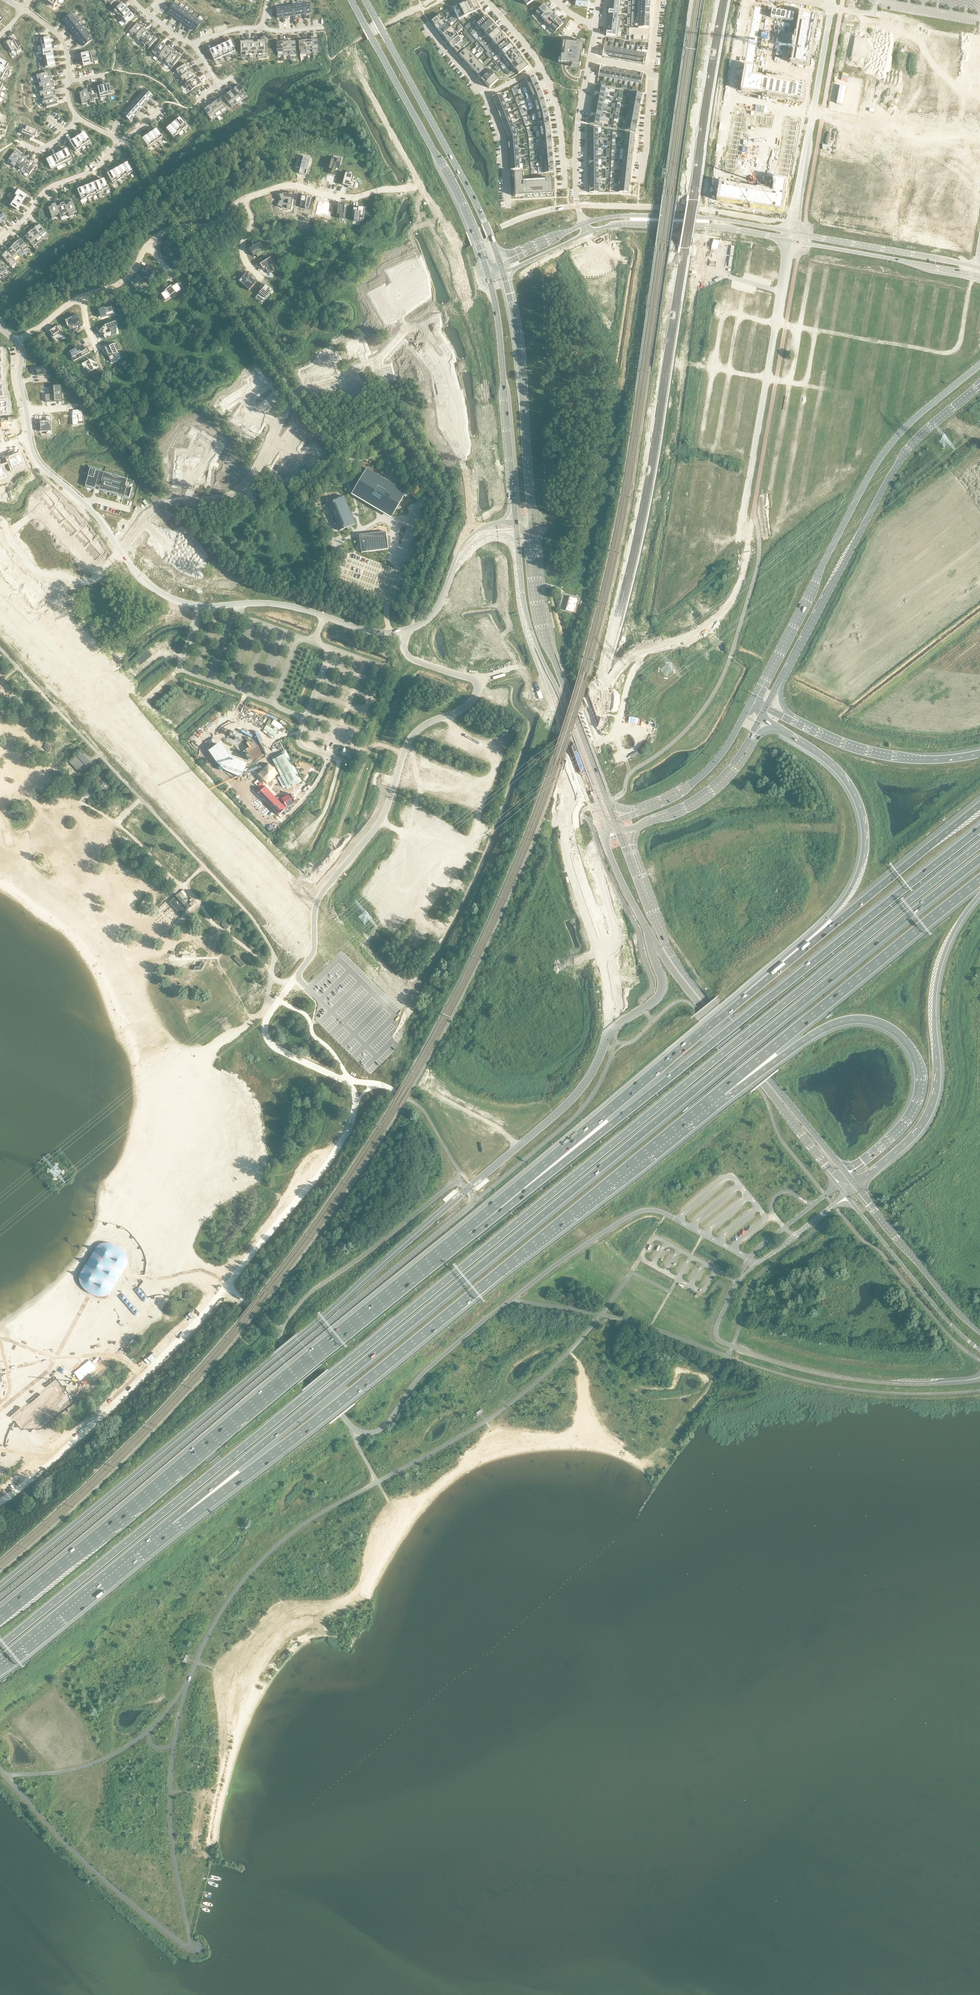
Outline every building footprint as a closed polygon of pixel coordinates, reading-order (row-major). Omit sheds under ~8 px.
[(474,12),(480,9),(475,0),(471,0),(469,1),(474,12)] [(638,28),(649,28),(650,0),(639,0),(638,28)] [(469,14),(474,12),(469,1),(464,4),(469,14)] [(126,8),(122,4),(115,10),(119,14),(119,15),(126,8)] [(168,13),(172,15),(171,17),(173,18),(174,16),(173,16),(179,8),(174,4),(168,13)] [(305,14),(303,4),(298,5),(300,15),(304,14),(304,17),(306,16),(306,14),(305,14)] [(464,17),(469,14),(464,4),(459,6),(464,17)] [(544,4),(535,12),(540,18),(549,9),(544,4)] [(294,16),(293,6),(287,7),(289,17),(293,16),(293,18),(296,18),(295,16),(294,16)] [(459,6),(453,9),(459,20),(464,17),(459,6)] [(130,12),(126,8),(119,15),(119,14),(118,15),(122,20),(123,19),(130,12)] [(173,16),(174,16),(177,19),(183,11),(179,8),(173,16)] [(276,9),(278,18),(282,18),(283,20),(285,20),(285,17),(284,18),(282,8),(276,9)] [(549,9),(540,18),(545,22),(554,14),(549,9)] [(182,24),(183,23),(182,22),(188,14),(183,11),(177,19),(181,21),(180,23),(182,24)] [(134,17),(130,12),(123,19),(127,23),(134,17)] [(182,22),(183,23),(186,25),(192,17),(188,14),(182,22)] [(440,14),(431,21),(435,26),(444,19),(440,14)] [(554,14),(545,22),(549,27),(551,26),(558,19),(554,14)] [(793,60),(793,61),(798,62),(808,64),(808,60),(807,60),(808,54),(809,54),(811,47),(810,47),(811,41),(812,41),(813,35),(812,35),(813,29),(814,29),(816,17),(812,16),(802,14),(801,18),(801,20),(800,20),(793,60)] [(66,24),(64,26),(66,27),(68,26),(67,25),(75,19),(71,15),(63,21),(66,24)] [(490,21),(485,16),(482,20),(480,21),(477,24),(481,29),(490,21)] [(191,31),(192,29),(191,28),(196,20),(192,17),(186,25),(190,27),(189,29),(191,31)] [(68,26),(70,29),(78,23),(75,19),(67,25),(68,26)] [(444,19),(435,26),(438,31),(447,24),(444,19)] [(558,19),(551,26),(556,31),(563,24),(558,19)] [(191,28),(192,29),(196,31),(201,23),(196,20),(191,28)] [(481,29),(479,30),(483,35),(484,33),(493,25),(490,21),(481,29)] [(70,29),(73,33),(71,34),(72,36),(74,35),(74,34),(81,28),(78,23),(70,29)] [(137,23),(129,32),(132,35),(134,33),(137,36),(143,29),(144,29),(145,28),(141,24),(140,26),(137,23)] [(451,28),(448,23),(447,24),(438,31),(442,35),(451,28)] [(497,29),(493,25),(484,33),(488,37),(497,29)] [(74,35),(77,38),(85,32),(81,28),(74,34),(74,35)] [(442,35),(445,39),(455,32),(451,28),(442,35)] [(135,38),(138,41),(140,39),(143,42),(150,35),(151,33),(147,30),(146,31),(144,29),(143,29),(137,36),(135,38)] [(501,33),(497,29),(488,37),(492,41),(501,33)] [(77,38),(79,41),(78,43),(79,45),(81,43),(80,42),(88,36),(85,32),(77,38)] [(445,39),(449,44),(458,37),(455,32),(445,39)] [(501,33),(492,41),(496,46),(504,38),(505,38),(501,33)] [(150,35),(143,42),(141,43),(145,46),(146,45),(150,48),(157,39),(153,35),(152,37),(150,35)] [(39,46),(40,46),(51,43),(50,38),(47,38),(47,36),(44,36),(44,39),(40,39),(41,43),(38,43),(39,46)] [(81,43),(84,47),(91,41),(88,36),(80,42),(81,43)] [(458,37),(449,44),(453,49),(461,42),(462,41),(458,37)] [(496,46),(501,52),(510,44),(507,40),(506,40),(504,38),(496,46)] [(10,40),(6,43),(12,53),(16,50),(17,52),(21,50),(19,47),(22,45),(19,40),(16,42),(14,40),(11,41),(10,40)] [(262,40),(257,41),(257,42),(258,52),(262,52),(262,54),(266,54),(266,42),(262,42),(262,40)] [(232,44),(231,41),(225,44),(230,54),(235,51),(233,47),(236,46),(235,45),(235,46),(234,43),(232,44)] [(245,41),(240,41),(241,53),(245,53),(245,55),(250,55),(249,53),(249,43),(245,43),(245,41)] [(254,41),(248,41),(249,43),(249,53),(254,52),(254,55),(258,55),(258,52),(257,42),(254,43),(254,41)] [(453,49),(457,53),(465,47),(461,42),(453,49)] [(562,54),(562,55),(561,55),(560,63),(561,63),(565,63),(571,64),(571,66),(578,67),(579,67),(580,55),(581,55),(582,55),(583,45),(583,44),(583,43),(575,42),(575,44),(564,42),(564,43),(563,50),(563,51),(562,51),(562,54)] [(159,43),(152,53),(155,55),(157,53),(160,56),(166,48),(167,47),(163,44),(162,45),(159,43)] [(230,54),(225,44),(220,46),(225,56),(230,54)] [(510,44),(501,52),(505,56),(514,49),(510,44)] [(159,58),(162,60),(163,58),(166,61),(167,61),(173,53),(174,52),(170,49),(167,46),(167,47),(166,48),(160,56),(158,58),(159,58)] [(225,56),(220,46),(215,48),(219,59),(225,56)] [(459,55),(462,60),(471,52),(467,47),(459,55)] [(215,48),(210,51),(211,54),(209,55),(210,57),(212,56),(214,61),(219,59),(215,48)] [(514,49),(505,56),(508,60),(517,53),(514,49)] [(898,50),(893,49),(892,56),(900,57),(901,52),(897,51),(898,50)] [(81,54),(82,60),(92,58),(90,52),(87,53),(86,51),(83,51),(84,54),(81,54)] [(462,60),(466,64),(475,56),(471,52),(462,60)] [(173,53),(167,61),(166,61),(165,63),(169,65),(170,64),(174,66),(181,57),(176,54),(175,55),(173,53)] [(517,53),(508,60),(511,65),(521,57),(517,53)] [(475,56),(466,64),(470,68),(479,60),(475,56)] [(524,62),(521,57),(511,65),(515,69),(524,62)] [(86,65),(87,68),(90,67),(89,65),(93,64),(92,58),(82,60),(83,66),(86,65)] [(0,59),(0,60),(0,66),(6,69),(9,64),(0,59)] [(477,61),(470,68),(474,72),(481,65),(477,61)] [(524,62),(515,69),(518,74),(528,67),(524,62)] [(186,64),(176,70),(178,74),(180,73),(182,76),(180,77),(192,70),(189,66),(188,67),(186,64)] [(474,72),(478,76),(485,69),(481,65),(474,72)] [(490,72),(486,68),(485,69),(478,76),(481,80),(490,72)] [(747,68),(744,89),(766,93),(801,100),(804,86),(798,85),(799,84),(798,84),(769,78),(768,81),(753,79),(755,70),(755,69),(747,68)] [(192,70),(180,77),(183,81),(185,80),(187,83),(185,84),(197,77),(194,73),(192,74),(191,71),(192,70)] [(490,72),(481,80),(485,84),(494,76),(490,71),(490,72)] [(39,84),(52,80),(51,75),(49,76),(48,72),(36,76),(37,80),(40,79),(41,83),(39,84)] [(498,80),(494,76),(485,84),(489,88),(498,80)] [(533,76),(522,81),(525,87),(536,82),(533,76)] [(197,77),(185,84),(187,88),(189,87),(192,90),(202,84),(201,84),(199,80),(197,81),(195,78),(197,77)] [(52,80),(39,84),(40,88),(42,87),(43,91),(39,92),(55,88),(53,83),(51,84),(50,81),(52,80)] [(536,82),(525,87),(527,92),(538,87),(537,84),(536,82)] [(110,88),(109,85),(104,86),(106,97),(107,99),(109,98),(108,95),(112,94),(111,91),(113,90),(112,87),(110,88)] [(239,85),(234,89),(242,100),(247,96),(239,85)] [(104,86),(98,87),(100,98),(106,97),(104,86)] [(98,99),(96,87),(91,88),(91,90),(88,91),(88,89),(87,89),(90,103),(94,102),(94,100),(98,99)] [(539,87),(538,87),(527,92),(530,97),(541,93),(538,88),(539,87)] [(39,92),(41,96),(43,96),(44,100),(42,100),(55,96),(54,92),(52,92),(51,89),(55,88),(39,92)] [(80,95),(77,95),(78,98),(80,98),(82,105),(86,104),(86,101),(90,101),(90,103),(87,89),(82,90),(83,92),(79,93),(80,95)] [(234,89),(229,92),(237,104),(242,100),(234,89)] [(141,94),(149,101),(149,100),(152,96),(145,90),(141,94)] [(224,96),(232,107),(237,104),(229,92),(224,96)] [(543,99),(541,93),(530,97),(531,103),(543,99)] [(141,94),(138,98),(145,105),(148,102),(150,103),(151,101),(149,100),(149,101),(141,94)] [(493,97),(495,102),(503,99),(501,94),(493,97)] [(42,100),(43,104),(45,104),(47,108),(58,105),(58,104),(56,100),(55,100),(54,97),(55,97),(55,96),(42,100)] [(138,98),(134,102),(141,109),(142,108),(145,105),(138,98)] [(227,110),(220,99),(214,102),(222,114),(227,110)] [(495,102),(496,107),(505,104),(503,99),(495,102)] [(544,102),(543,99),(531,103),(534,102),(535,108),(533,108),(544,105),(544,102)] [(134,102),(130,106),(138,113),(141,110),(142,111),(144,109),(142,108),(141,109),(134,102)] [(214,102),(209,106),(217,117),(222,114),(214,102)] [(496,107),(498,112),(507,109),(505,104),(496,107)] [(544,105),(533,108),(535,114),(546,111),(544,105)] [(130,106),(127,110),(134,117),(135,116),(138,113),(130,106)] [(204,109),(211,121),(217,117),(209,106),(204,109)] [(498,112),(500,117),(509,114),(507,109),(498,112)] [(127,110),(123,114),(130,121),(133,118),(135,119),(137,117),(135,116),(134,117),(127,110)] [(546,111),(535,114),(536,120),(548,118),(546,111)] [(500,117),(502,122),(511,119),(509,114),(500,117)] [(930,124),(935,125),(936,118),(927,116),(926,122),(930,123),(930,124)] [(180,118),(175,122),(182,130),(187,127),(184,123),(186,121),(185,121),(184,119),(182,120),(180,118)] [(502,122),(504,128),(513,124),(511,119),(502,122)] [(175,122),(171,125),(178,134),(182,130),(175,122)] [(43,123),(40,127),(46,133),(50,129),(43,123)] [(504,128),(506,133),(514,129),(513,124),(504,128)] [(171,125),(166,129),(168,132),(167,133),(168,135),(170,134),(173,138),(178,134),(171,125)] [(23,129),(21,133),(25,135),(24,138),(30,140),(31,137),(32,138),(34,135),(35,135),(38,131),(27,126),(25,130),(23,129)] [(157,129),(152,133),(158,142),(163,138),(157,129)] [(506,133),(508,138),(517,136),(514,129),(506,133)] [(85,133),(80,136),(86,145),(91,142),(85,133)] [(152,133),(147,136),(153,145),(158,142),(152,133)] [(80,136),(75,139),(81,148),(86,145),(80,136)] [(147,136),(142,139),(149,148),(153,145),(147,136)] [(75,139),(70,142),(76,152),(81,148),(75,139)] [(890,147),(891,142),(887,141),(887,140),(883,139),(881,146),(890,147)] [(12,162),(10,164),(14,167),(24,154),(23,154),(21,157),(19,155),(20,154),(16,150),(8,160),(12,162)] [(72,159),(67,150),(62,152),(67,162),(72,159)] [(62,152),(57,155),(62,165),(67,162),(62,152)] [(321,175),(326,156),(317,153),(312,175),(315,175),(316,173),(317,173),(317,174),(321,175)] [(20,166),(18,168),(21,171),(31,158),(29,161),(26,159),(27,158),(24,154),(14,167),(17,164),(20,166)] [(57,155),(52,157),(57,167),(62,165),(57,155)] [(300,156),(297,167),(301,167),(299,174),(303,175),(303,172),(306,172),(307,169),(308,167),(307,167),(310,158),(300,156)] [(47,166),(47,167),(49,165),(51,170),(57,167),(52,157),(46,160),(48,163),(46,164),(47,166)] [(24,167),(27,170),(26,172),(29,175),(34,169),(36,170),(38,168),(36,166),(37,165),(34,163),(35,161),(31,158),(21,171),(22,171),(24,167)] [(331,159),(328,173),(334,175),(335,172),(338,172),(340,165),(341,161),(335,160),(335,159),(331,159)] [(128,163),(123,166),(128,175),(133,172),(131,168),(133,167),(133,166),(131,164),(129,165),(128,163)] [(123,166),(118,168),(123,178),(128,175),(123,166)] [(118,168),(113,171),(118,181),(123,178),(118,168)] [(113,171),(107,174),(113,184),(118,181),(113,171)] [(522,173),(514,174),(515,196),(552,194),(551,179),(545,179),(545,180),(523,181),(522,173)] [(345,174),(343,184),(348,185),(348,188),(354,189),(356,181),(352,180),(353,176),(345,174)] [(109,189),(104,179),(99,181),(103,192),(109,189)] [(720,199),(773,209),(782,210),(784,197),(784,196),(786,181),(784,181),(778,180),(778,181),(779,181),(777,194),(725,185),(722,184),(722,188),(721,191),(720,196),(720,199)] [(99,181),(94,184),(98,194),(103,192),(99,181)] [(98,194),(94,184),(88,186),(93,196),(98,194)] [(93,196),(88,186),(83,188),(87,198),(93,196)] [(83,188),(78,190),(81,199),(87,197),(87,198),(83,188)] [(27,196),(19,190),(15,195),(14,194),(23,201),(27,196)] [(281,200),(277,206),(281,209),(283,205),(287,206),(287,209),(291,209),(294,193),(289,193),(289,194),(287,195),(287,193),(283,194),(284,199),(281,200)] [(14,194),(11,199),(20,205),(23,201),(14,194)] [(302,197),(300,207),(301,206),(305,207),(305,208),(310,209),(310,208),(313,199),(308,197),(308,198),(302,197)] [(9,205),(17,210),(20,205),(11,199),(12,200),(9,205)] [(73,214),(77,212),(73,201),(68,203),(69,205),(66,206),(65,202),(64,202),(70,217),(73,216),(73,214)] [(317,208),(315,214),(321,215),(321,213),(328,215),(330,208),(329,208),(331,204),(324,201),(323,204),(318,202),(317,208)] [(56,203),(61,218),(65,217),(64,215),(68,213),(69,217),(70,217),(64,202),(60,204),(60,206),(57,207),(56,203)] [(49,209),(47,210),(48,213),(47,213),(50,212),(52,219),(56,218),(56,216),(59,214),(61,218),(56,203),(51,205),(52,207),(48,208),(49,209)] [(337,208),(336,216),(340,216),(339,218),(345,219),(346,213),(347,213),(347,206),(341,205),(341,208),(337,208)] [(358,209),(354,208),(353,218),(354,218),(354,221),(360,222),(360,220),(363,220),(365,208),(358,208),(358,209)] [(48,234),(39,224),(34,228),(43,239),(48,234)] [(34,228),(29,232),(38,243),(43,239),(34,228)] [(29,232),(24,236),(33,247),(38,243),(29,232)] [(21,238),(16,243),(25,253),(30,249),(21,238)] [(261,242),(249,250),(253,256),(256,255),(258,258),(265,253),(263,250),(265,249),(261,242)] [(16,243),(11,247),(20,258),(20,257),(25,253),(16,243)] [(164,251),(162,253),(169,263),(173,260),(171,256),(173,254),(174,255),(174,254),(171,250),(170,250),(166,244),(162,246),(164,249),(163,250),(164,251)] [(11,247),(7,251),(15,262),(20,258),(11,247)] [(423,257),(420,250),(414,252),(419,263),(420,262),(423,261),(424,264),(426,263),(424,256),(423,257)] [(7,251),(1,256),(10,266),(15,262),(7,251)] [(419,263),(414,252),(409,254),(414,265),(415,265),(418,263),(419,266),(421,265),(420,262),(419,263)] [(414,265),(409,254),(404,257),(409,267),(410,267),(413,265),(414,268),(416,267),(415,265),(414,265)] [(269,257),(261,263),(268,274),(273,270),(270,266),(274,264),(269,257)] [(398,259),(403,270),(408,268),(409,271),(411,270),(410,267),(409,267),(404,257),(398,259)] [(391,275),(396,272),(393,267),(395,266),(392,260),(385,264),(391,275)] [(239,261),(233,265),(231,262),(225,265),(231,276),(243,268),(239,261)] [(381,273),(384,279),(391,275),(385,264),(380,267),(382,272),(381,273)] [(144,269),(141,272),(144,275),(145,275),(150,278),(149,277),(152,274),(153,274),(155,272),(147,267),(145,270),(144,269)] [(242,277),(239,281),(243,285),(244,284),(250,289),(249,290),(249,291),(256,283),(253,280),(252,281),(247,276),(245,279),(242,277)] [(135,282),(131,285),(135,290),(141,285),(142,286),(144,283),(138,277),(134,281),(135,282)] [(165,292),(161,294),(163,298),(167,295),(168,298),(170,297),(175,293),(176,293),(175,292),(180,289),(181,290),(181,289),(183,287),(181,284),(177,287),(175,285),(172,287),(171,286),(172,286),(171,286),(164,291),(164,292),(165,291),(165,292)] [(264,287),(257,295),(264,301),(273,290),(267,286),(266,288),(264,287)] [(367,292),(362,295),(365,300),(376,294),(372,287),(366,291),(367,292)] [(425,303),(431,301),(429,294),(429,293),(428,287),(425,287),(426,290),(423,291),(422,291),(425,303)] [(420,304),(425,303),(422,291),(423,291),(422,288),(420,289),(421,292),(417,293),(416,293),(420,304)] [(414,306),(420,304),(416,293),(417,293),(417,290),(414,290),(415,293),(412,294),(411,295),(414,306)] [(405,296),(409,308),(414,306),(411,295),(412,294),(411,291),(409,292),(410,295),(405,296)] [(365,300),(369,307),(375,304),(374,302),(379,299),(376,294),(365,300)] [(379,304),(368,310),(371,315),(382,309),(382,310),(385,309),(384,307),(381,308),(379,304)] [(105,308),(97,310),(97,314),(100,313),(101,317),(104,316),(104,317),(106,317),(108,316),(110,316),(109,314),(115,312),(114,307),(107,309),(105,309),(105,308)] [(382,309),(371,315),(374,320),(384,314),(385,315),(387,314),(386,312),(384,313),(382,310),(382,309)] [(384,314),(374,320),(377,325),(387,319),(388,320),(390,319),(389,317),(387,318),(385,315),(384,314)] [(71,322),(68,323),(70,330),(73,329),(74,332),(77,331),(76,331),(75,328),(78,328),(78,326),(80,325),(78,315),(70,319),(71,322)] [(377,325),(380,330),(386,326),(387,327),(393,324),(392,322),(389,323),(388,320),(387,319),(377,325)] [(102,329),(100,331),(104,334),(104,335),(105,339),(112,337),(112,336),(116,335),(116,327),(117,326),(116,321),(108,324),(108,325),(105,326),(105,325),(102,329)] [(55,333),(50,336),(52,338),(54,337),(57,342),(65,337),(61,332),(63,331),(59,325),(53,329),(55,333)] [(413,343),(406,348),(410,353),(419,346),(419,345),(417,342),(419,340),(418,338),(412,343),(413,343)] [(111,350),(106,352),(111,362),(117,359),(113,352),(120,349),(117,343),(109,346),(111,350)] [(419,346),(410,353),(414,357),(423,350),(422,349),(420,347),(422,345),(421,343),(419,345),(419,346)] [(71,352),(70,352),(72,356),(71,356),(73,361),(80,358),(78,354),(80,353),(82,357),(90,352),(88,348),(87,348),(86,349),(84,350),(83,348),(82,349),(81,345),(70,351),(71,352)] [(423,350),(414,357),(417,362),(426,355),(426,354),(424,351),(426,349),(425,347),(422,349),(423,350)] [(417,362),(421,367),(430,359),(427,356),(429,354),(428,352),(426,354),(426,355),(417,362)] [(89,360),(82,364),(84,368),(86,367),(89,373),(94,370),(94,369),(99,367),(94,357),(88,360),(89,360)] [(254,372),(246,378),(250,384),(252,387),(255,385),(263,379),(260,374),(257,370),(254,372)] [(428,374),(423,375),(424,381),(436,378),(434,370),(428,372),(428,374)] [(436,378),(424,381),(426,388),(433,387),(432,385),(438,383),(436,378)] [(264,382),(255,389),(259,395),(269,388),(264,382)] [(438,387),(427,390),(429,396),(440,393),(440,394),(443,393),(443,391),(440,392),(438,387)] [(55,393),(45,394),(45,402),(56,401),(56,397),(62,396),(61,393),(61,388),(55,388),(55,393)] [(273,392),(264,401),(270,406),(278,398),(273,392)] [(440,393),(429,396),(430,401),(441,399),(442,400),(445,399),(444,397),(441,397),(440,394),(440,393)] [(233,394),(223,401),(228,409),(239,402),(233,394)] [(441,399),(430,401),(431,407),(443,404),(443,405),(446,404),(445,402),(442,403),(442,400),(441,399)] [(431,407),(433,413),(440,411),(441,412),(447,410),(447,408),(444,409),(443,405),(443,404),(431,407)] [(244,412),(238,407),(231,417),(237,421),(244,412)] [(0,408),(0,414),(5,414),(5,416),(8,415),(8,412),(8,411),(7,408),(0,408)] [(76,412),(72,412),(73,426),(79,425),(79,424),(83,424),(82,410),(78,410),(78,412),(76,412)] [(256,420),(247,413),(239,424),(248,431),(256,420)] [(437,420),(430,424),(433,429),(443,423),(443,422),(441,419),(444,418),(442,416),(437,419),(437,420)] [(66,419),(63,419),(63,422),(58,423),(59,432),(67,431),(66,419)] [(191,423),(186,420),(183,425),(194,431),(198,424),(192,421),(191,423)] [(51,421),(40,422),(41,431),(41,432),(48,432),(48,435),(52,435),(51,421)] [(258,421),(252,431),(258,434),(264,424),(258,421)] [(443,423),(433,429),(436,434),(446,428),(446,427),(444,424),(447,422),(445,421),(443,422),(443,423)] [(183,425),(180,431),(185,433),(184,435),(191,438),(194,431),(183,425)] [(436,434),(440,439),(450,433),(447,429),(450,427),(448,425),(446,427),(446,428),(436,434)] [(282,437),(288,442),(294,434),(294,433),(288,428),(282,437)] [(217,438),(212,435),(206,446),(211,448),(209,451),(211,452),(213,449),(212,449),(217,438)] [(304,437),(300,435),(293,444),(299,449),(305,440),(306,439),(304,437)] [(450,437),(440,443),(443,448),(453,442),(454,443),(456,441),(455,439),(452,441),(450,437)] [(184,447),(186,440),(180,438),(179,440),(174,438),(172,444),(184,447)] [(217,451),(222,441),(217,438),(212,449),(213,449),(216,451),(214,453),(216,454),(218,452),(217,451)] [(222,454),(227,443),(222,441),(217,451),(218,452),(221,453),(220,456),(221,457),(223,454),(222,454)] [(453,442),(443,448),(446,453),(456,447),(457,448),(459,446),(458,444),(455,446),(454,443),(453,442)] [(229,453),(232,446),(227,443),(222,454),(223,454),(226,456),(225,459),(227,460),(230,453),(229,453)] [(172,444),(170,452),(177,453),(177,451),(183,453),(184,447),(172,444)] [(456,447),(446,453),(449,458),(459,451),(460,452),(462,451),(461,449),(458,451),(457,448),(456,447)] [(449,458),(452,463),(459,459),(465,456),(464,454),(461,455),(460,452),(459,451),(449,458)] [(20,455),(14,457),(18,467),(24,465),(21,457),(23,457),(22,454),(20,454),(20,455)] [(317,454),(307,461),(312,467),(321,460),(317,454)] [(8,459),(6,460),(7,463),(9,462),(12,470),(18,467),(14,457),(9,460),(8,459)] [(90,468),(85,486),(95,489),(96,487),(99,488),(99,490),(129,498),(132,488),(127,486),(127,487),(126,486),(128,479),(104,472),(100,471),(90,468)] [(298,473),(292,468),(284,477),(290,482),(298,473)] [(364,472),(354,490),(393,514),(404,496),(406,497),(408,493),(406,492),(389,482),(383,478),(382,478),(367,469),(365,468),(362,471),(364,472)] [(48,492),(41,499),(42,498),(46,502),(45,503),(54,495),(52,493),(53,491),(51,489),(48,492),(48,491),(48,492)] [(54,495),(45,503),(46,502),(50,506),(49,507),(49,508),(56,501),(57,503),(59,501),(57,498),(57,497),(57,498),(54,495)] [(328,503),(334,518),(333,518),(334,520),(335,520),(340,531),(341,530),(347,528),(347,529),(350,527),(350,526),(356,524),(352,515),(351,515),(349,508),(346,502),(344,497),(329,503),(328,503)] [(58,506),(50,513),(51,513),(52,512),(55,516),(54,517),(55,517),(64,509),(62,507),(63,506),(61,503),(58,506)] [(64,509),(55,517),(55,518),(56,517),(59,520),(58,521),(59,522),(65,516),(67,517),(69,515),(66,512),(67,512),(66,512),(64,509)] [(69,519),(62,526),(63,525),(67,529),(66,530),(75,522),(73,519),(74,518),(72,516),(70,519),(69,518),(69,519)] [(75,522),(66,530),(67,529),(71,533),(70,534),(77,528),(78,530),(80,528),(78,525),(78,524),(78,525),(75,522)] [(83,529),(76,536),(77,535),(81,539),(80,540),(89,532),(87,530),(88,529),(86,526),(83,529)] [(89,532),(80,540),(80,541),(81,540),(85,544),(84,545),(91,539),(92,540),(94,538),(92,535),(89,532)] [(363,538),(360,538),(361,544),(360,544),(362,553),(388,549),(386,532),(363,535),(363,538)] [(94,543),(86,550),(87,550),(88,549),(91,553),(90,554),(99,546),(97,544),(99,542),(97,540),(94,543),(94,542),(93,543),(94,543)] [(99,546),(90,554),(91,554),(92,553),(95,557),(94,558),(94,559),(101,552),(103,554),(105,552),(102,549),(103,549),(102,548),(102,549),(99,546)] [(3,560),(3,561),(8,557),(5,553),(7,552),(5,549),(3,550),(2,548),(0,549),(0,557),(3,560)] [(0,563),(0,564),(0,563),(4,568),(8,565),(8,566),(8,565),(10,563),(11,565),(14,563),(13,561),(12,562),(8,557),(3,561),(0,563)] [(13,573),(11,575),(15,580),(14,581),(23,572),(22,572),(23,571),(22,571),(22,572),(19,568),(18,566),(15,568),(17,570),(13,573)] [(23,572),(14,581),(15,580),(17,582),(16,582),(17,583),(17,582),(19,584),(23,581),(25,579),(27,580),(29,578),(27,577),(24,573),(23,572)] [(35,583),(31,586),(37,594),(38,594),(43,591),(40,586),(41,585),(40,583),(38,584),(36,582),(35,583),(35,582),(34,583),(35,583)] [(37,594),(33,597),(33,598),(35,597),(38,602),(42,599),(45,597),(46,599),(48,597),(47,595),(43,591),(38,594),(37,594)] [(569,597),(566,610),(575,613),(579,599),(569,597)] [(542,689),(531,693),(536,704),(546,700),(542,689)] [(249,728),(254,730),(259,720),(254,718),(249,728)] [(253,734),(261,745),(265,742),(258,731),(253,734)] [(280,739),(269,744),(271,749),(280,745),(282,750),(285,749),(280,739)] [(241,746),(237,752),(239,754),(243,756),(245,749),(241,746)] [(285,751),(271,758),(287,789),(301,782),(285,751)] [(92,764),(80,752),(71,760),(83,773),(92,765),(92,764)] [(221,754),(212,761),(224,775),(245,784),(249,774),(230,766),(221,754)] [(99,773),(99,772),(94,777),(96,779),(96,780),(95,781),(100,787),(98,788),(101,791),(103,789),(105,792),(112,786),(102,775),(101,775),(99,773)] [(261,790),(257,794),(278,816),(285,809),(296,803),(291,794),(281,799),(283,804),(282,805),(265,786),(265,787),(261,782),(257,785),(261,790)] [(170,893),(167,889),(163,885),(162,884),(163,884),(161,882),(160,882),(159,881),(158,883),(152,889),(163,900),(170,893)] [(190,907),(178,894),(169,902),(181,916),(190,907)] [(245,965),(237,956),(234,959),(241,965),(243,967),(245,965)] [(714,1121),(733,1109),(730,1104),(711,1115),(714,1121)] [(539,1156),(524,1167),(525,1170),(540,1158),(539,1156)] [(405,1370),(404,1371),(402,1369),(397,1374),(399,1377),(400,1376),(402,1378),(407,1372),(405,1370)] [(136,1589),(133,1592),(134,1593),(132,1594),(137,1600),(139,1597),(139,1596),(140,1595),(136,1589)] [(39,1720),(41,1717),(35,1712),(32,1715),(39,1720)] [(43,1723),(50,1736),(53,1734),(46,1721),(43,1723)] [(24,1730),(18,1735),(21,1739),(28,1734),(24,1730)] [(42,1749),(37,1753),(40,1757),(45,1754),(42,1749)]
